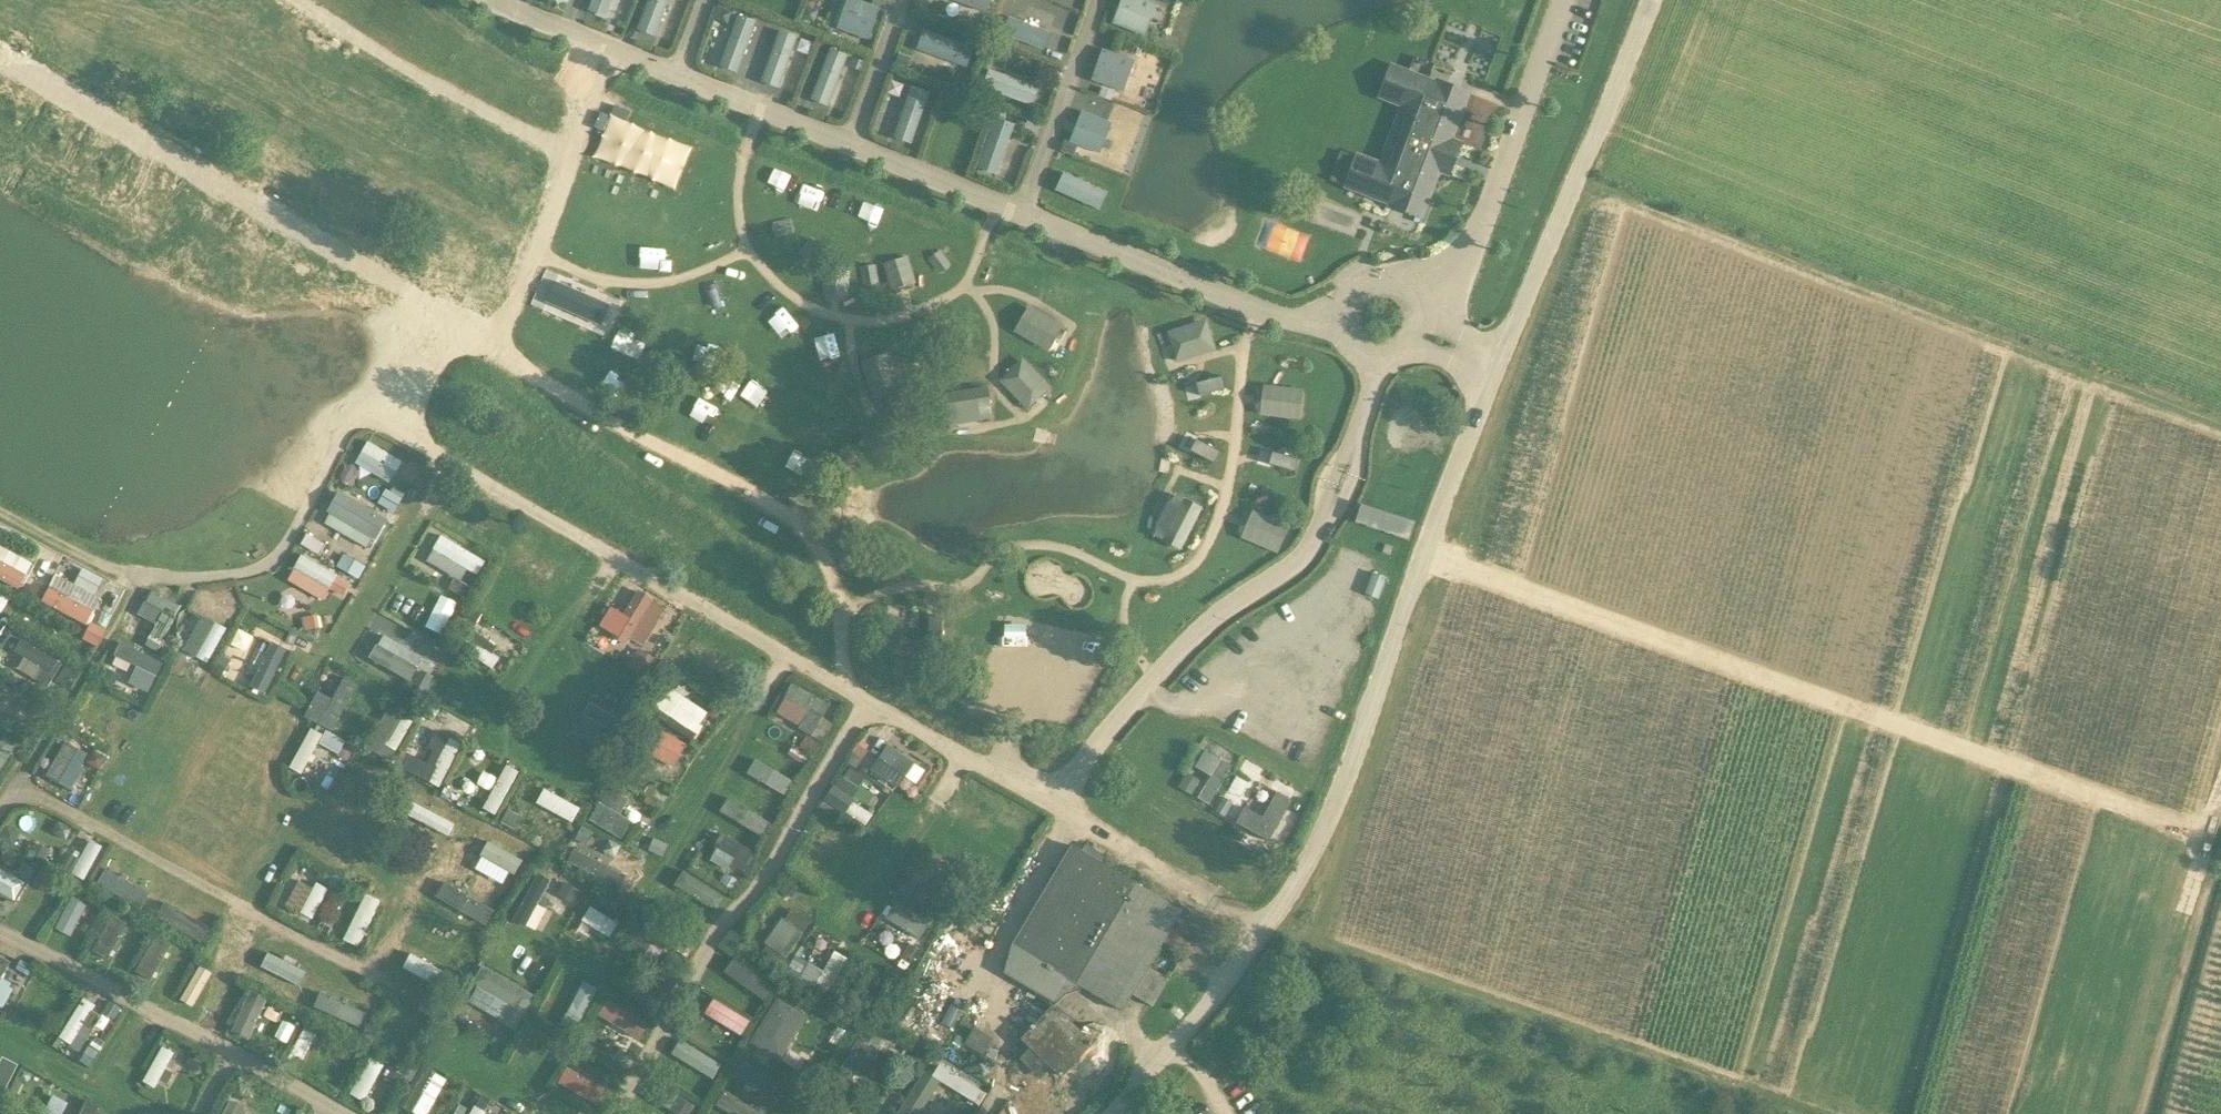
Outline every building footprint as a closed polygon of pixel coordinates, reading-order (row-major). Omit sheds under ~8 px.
[(588,11),(606,18),(613,0),(592,0),(588,11)] [(638,30),(655,36),(669,0),(649,0),(638,30)] [(868,40),(879,8),(857,0),(847,0),(836,28),(868,40)] [(986,13),(991,0),(950,0),(986,13)] [(1145,37),(1157,3),(1148,0),(1121,0),(1112,25),(1145,37)] [(737,73),(755,22),(738,16),(719,67),(737,73)] [(1008,17),(1002,35),(1043,50),(1050,32),(1008,17)] [(966,67),(973,48),(923,30),(916,50),(966,67)] [(797,38),(779,31),(761,82),(779,88),(797,38)] [(1141,50),(1134,47),(1132,53),(1139,56),(1141,50)] [(847,56),(830,48),(811,98),(828,105),(847,56)] [(1102,49),(1091,81),(1123,92),(1134,61),(1102,49)] [(900,54),(895,66),(907,70),(911,58),(900,54)] [(864,62),(853,58),(850,67),(861,71),(864,62)] [(1435,80),(1434,83),(1388,66),(1375,101),(1398,109),(1379,161),(1356,152),(1343,188),(1389,205),(1388,207),(1422,219),(1438,174),(1448,177),(1461,141),(1451,138),(1468,92),(1435,80)] [(988,69),(981,88),(1032,106),(1039,87),(988,69)] [(929,93),(911,87),(894,138),(911,144),(929,93)] [(1101,88),(1098,97),(1111,101),(1114,93),(1101,88)] [(996,105),(993,113),(1005,118),(1008,110),(996,105)] [(652,144),(660,129),(612,106),(605,122),(652,144)] [(1100,154),(1112,123),(1081,111),(1069,142),(1077,145),(1100,154)] [(996,175),(1014,126),(996,119),(978,168),(996,175)] [(1065,140),(1060,152),(1073,157),(1077,145),(1069,142),(1065,140)] [(595,147),(588,163),(637,184),(644,168),(595,147)] [(1063,171),(1055,189),(1098,210),(1107,192),(1063,171)] [(583,178),(576,195),(625,216),(632,200),(583,178)] [(570,214),(563,230),(611,251),(618,235),(570,214)] [(1263,248),(1301,262),(1312,235),(1274,220),(1263,248)] [(957,280),(968,248),(919,230),(907,263),(957,280)] [(295,271),(309,277),(314,264),(300,258),(295,271)] [(393,480),(403,456),(365,440),(355,464),(393,480)] [(1218,451),(1191,445),(1185,469),(1212,476),(1218,451)] [(766,448),(752,474),(786,492),(800,466),(766,448)] [(1279,474),(1297,483),(1305,466),(1287,457),(1279,474)] [(395,510),(403,495),(386,487),(378,502),(395,510)] [(371,547),(387,515),(339,490),(322,521),(371,547)] [(1154,544),(1189,559),(1196,543),(1161,528),(1154,544)] [(467,567),(477,573),(486,560),(442,533),(426,558),(460,579),(467,567)] [(22,586),(34,558),(0,544),(0,578),(22,586)] [(336,563),(358,575),(364,563),(342,552),(336,563)] [(287,580),(326,598),(329,591),(342,597),(351,578),(299,554),(287,580)] [(41,602),(88,623),(101,594),(54,573),(41,602)] [(1365,594),(1377,598),(1386,578),(1373,573),(1365,594)] [(415,575),(400,598),(443,625),(458,601),(415,575)] [(150,633),(164,639),(180,601),(149,588),(138,613),(156,620),(150,633)] [(655,653),(669,628),(658,622),(667,603),(637,588),(624,612),(610,604),(600,624),(655,653)] [(211,661),(226,624),(199,613),(184,650),(211,661)] [(498,644),(506,630),(492,622),(484,636),(498,644)] [(48,684),(64,659),(12,626),(0,645),(0,654),(48,684)] [(419,647),(424,633),(407,628),(403,642),(419,647)] [(268,639),(253,688),(270,693),(285,644),(268,639)] [(119,641),(114,654),(137,663),(129,683),(150,692),(163,659),(119,641)] [(683,648),(675,663),(718,685),(734,655),(709,642),(701,657),(683,648)] [(367,658),(412,680),(419,665),(375,643),(367,658)] [(631,664),(647,673),(655,659),(642,652),(644,647),(641,646),(631,664)] [(1051,741),(1109,670),(1089,653),(1030,724),(1051,741)] [(130,676),(134,663),(115,657),(111,670),(130,676)] [(66,663),(51,681),(62,690),(77,673),(66,663)] [(36,697),(2,674),(0,676),(0,691),(28,709),(36,697)] [(333,730),(357,683),(343,676),(332,696),(318,689),(304,715),(333,730)] [(788,682),(776,716),(807,728),(800,748),(817,754),(822,739),(816,737),(830,698),(788,682)] [(664,685),(653,708),(700,730),(711,708),(664,685)] [(589,703),(584,714),(608,726),(614,714),(589,703)] [(394,751),(414,720),(390,705),(371,736),(394,751)] [(319,741),(340,752),(346,740),(312,722),(289,766),(303,773),(319,741)] [(654,725),(642,750),(675,765),(686,740),(654,725)] [(1,771),(20,740),(0,728),(0,770),(1,771)] [(423,758),(410,752),(402,767),(440,785),(461,741),(437,729),(423,758)] [(65,739),(46,776),(60,783),(79,747),(65,739)] [(908,793),(926,768),(888,742),(870,768),(908,793)] [(1198,796),(1210,803),(1233,764),(1205,747),(1195,764),(1211,774),(1198,796)] [(325,787),(332,775),(308,762),(301,774),(325,787)] [(506,762),(482,807),(495,814),(520,770),(506,762)] [(825,799),(865,825),(873,813),(850,798),(865,775),(848,764),(825,799)] [(1196,795),(1209,774),(1194,765),(1181,786),(1196,795)] [(610,782),(589,818),(622,837),(633,819),(612,807),(622,789),(610,782)] [(544,786),(536,802),(573,822),(581,806),(544,786)] [(1235,821),(1269,839),(1292,796),(1277,788),(1262,816),(1243,806),(1235,821)] [(407,818),(435,824),(438,810),(410,803),(407,818)] [(432,846),(449,853),(463,820),(446,813),(432,846)] [(741,876),(755,850),(723,832),(709,858),(741,876)] [(88,837),(71,872),(86,879),(103,843),(88,837)] [(596,863),(629,878),(640,854),(607,840),(596,863)] [(1181,911),(1071,845),(1011,945),(1003,974),(1056,1005),(1064,995),(1079,991),(1081,987),(1121,1011),(1161,943),(1187,959),(1195,946),(1169,930),(1181,911)] [(932,853),(912,902),(939,913),(959,864),(932,853)] [(22,897),(32,864),(19,860),(16,868),(0,863),(0,890),(22,897)] [(286,904),(314,918),(328,889),(300,875),(286,904)] [(169,880),(158,901),(144,894),(136,909),(163,923),(182,887),(169,880)] [(347,935),(364,940),(379,898),(362,892),(347,935)] [(921,938),(929,925),(894,903),(886,916),(921,938)] [(790,905),(762,948),(783,962),(811,919),(790,905)] [(797,952),(788,966),(828,992),(851,957),(837,948),(823,969),(797,952)] [(12,964),(0,956),(0,983),(12,964)] [(478,986),(469,1003),(518,1029),(537,993),(482,963),(472,982),(478,986)] [(196,964),(179,999),(193,1006),(210,970),(196,964)] [(0,987),(0,1007),(3,1009),(12,995),(0,987)] [(250,993),(232,1028),(246,1036),(264,1001),(250,993)] [(1053,1006),(1021,1039),(1061,1077),(1093,1043),(1053,1006)] [(302,1064),(320,1030),(306,1023),(288,1057),(302,1064)] [(863,1026),(850,1060),(873,1069),(886,1035),(863,1026)] [(963,1046),(989,1061),(1000,1043),(974,1028),(963,1046)] [(173,1069),(181,1053),(161,1043),(143,1082),(156,1088),(167,1066),(173,1069)] [(367,1055),(351,1095),(366,1102),(383,1061),(367,1055)] [(949,1111),(955,1113),(972,1113),(986,1090),(939,1063),(933,1074),(923,1068),(897,1113),(947,1113),(949,1111)] [(404,1106),(420,1113),(429,1113),(447,1076),(424,1065),(404,1106)] [(238,1078),(232,1091),(250,1099),(256,1086),(238,1078)] [(66,1100),(52,1095),(44,1113),(61,1113),(66,1100)] [(244,1103),(230,1097),(222,1113),(239,1113),(244,1103)]
